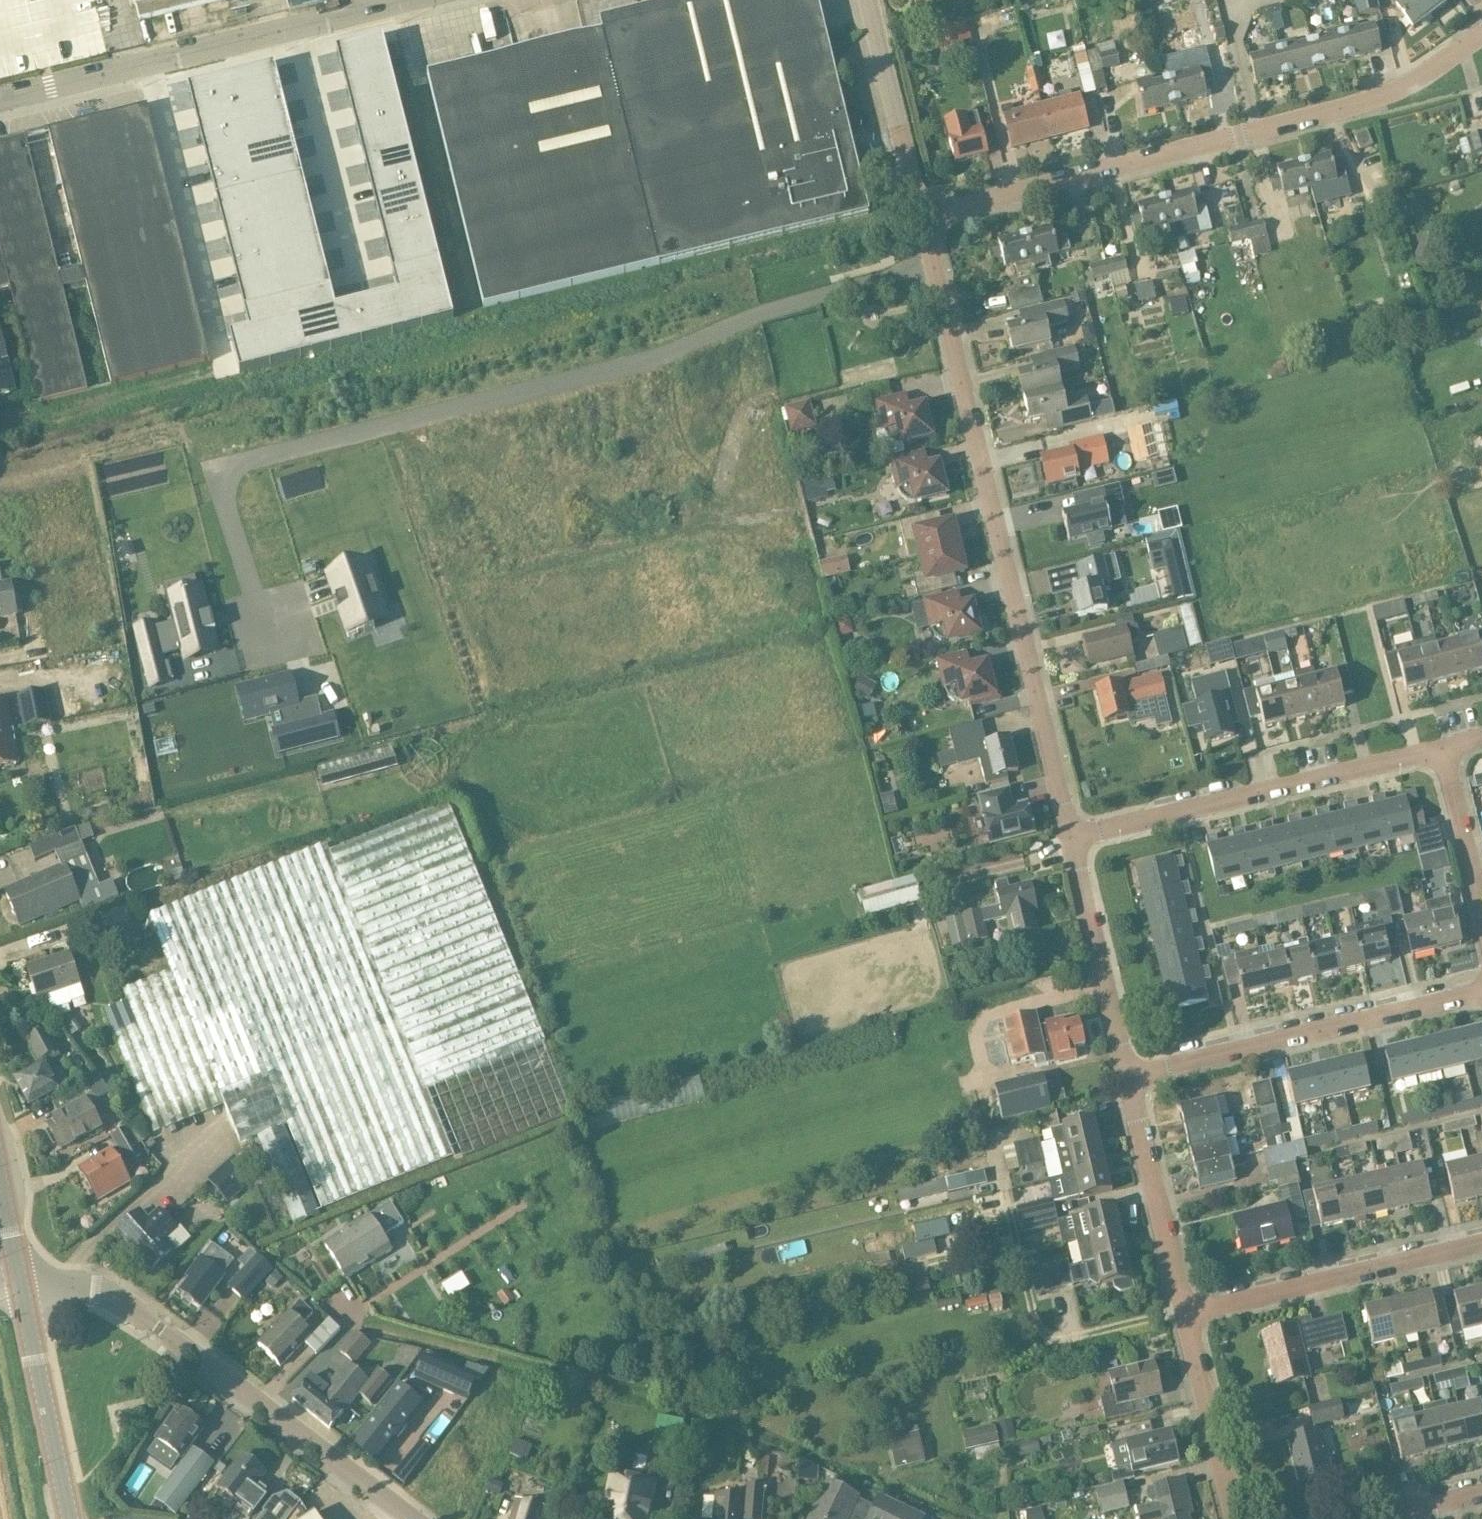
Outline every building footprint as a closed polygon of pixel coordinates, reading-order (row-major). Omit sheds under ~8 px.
[(136,6),(140,21),(223,0),(159,0),(136,6)] [(850,137),(817,0),(684,0),(599,21),(602,32),(427,75),(484,309),(869,215),(860,176),(874,163),(873,157),(875,155),(871,151),(871,149),(866,150),(863,152),(863,150),(850,137)] [(1358,18),(1380,12),(1377,0),(1353,0),(1358,18)] [(1396,7),(1412,30),(1434,13),(1425,0),(1406,0),(1396,7)] [(1434,13),(1452,0),(1425,0),(1434,13)] [(1269,8),(1272,18),(1282,15),(1279,6),(1269,8)] [(1262,21),(1272,18),(1269,8),(1259,11),(1262,21)] [(966,23),(936,31),(943,59),(966,53),(963,42),(971,40),(966,23)] [(1086,56),(1096,93),(1097,97),(1107,94),(1103,71),(1120,67),(1114,42),(1099,47),(1093,23),(1079,27),(1085,53),(1086,56)] [(1357,24),(1341,28),(1350,60),(1381,52),(1374,26),(1359,30),(1357,24)] [(1229,57),(1221,25),(1212,27),(1216,42),(1211,43),(1215,60),(1229,57)] [(1327,39),(1312,43),(1318,68),(1350,60),(1341,28),(1326,32),(1327,39)] [(1295,41),(1279,45),(1287,76),(1318,68),(1312,43),(1296,47),(1295,41)] [(274,70),(189,91),(248,344),(229,348),(238,385),(451,333),(383,43),(337,54),(397,307),(334,323),(274,70)] [(1256,84),(1287,76),(1279,45),(1263,49),(1265,55),(1249,59),(1256,84)] [(1151,48),(1139,50),(1142,63),(1154,61),(1151,48)] [(1085,96),(1096,93),(1086,56),(1075,59),(1085,96)] [(1025,69),(1028,80),(1034,78),(1034,80),(1041,78),(1038,65),(1025,69)] [(1169,80),(1175,106),(1207,97),(1198,66),(1182,70),(1184,76),(1169,80)] [(1044,89),(1041,78),(1034,80),(1034,78),(1028,80),(1032,93),(1038,91),(1044,89)] [(1144,114),(1175,106),(1169,80),(1153,84),(1152,78),(1136,82),(1144,114)] [(1042,105),(1051,137),(1089,126),(1080,95),(1042,105)] [(1012,147),(1051,137),(1042,105),(1014,113),(1012,103),(1002,106),(1005,116),(1004,117),(1012,147)] [(949,139),(955,163),(988,155),(982,131),(981,131),(977,114),(965,117),(965,116),(945,122),(950,139),(949,139)] [(14,143),(79,401),(169,378),(104,120),(14,143)] [(1470,137),(1475,153),(1481,151),(1481,133),(1470,137)] [(1304,163),(1310,188),(1337,181),(1335,175),(1345,173),(1341,159),(1332,162),(1330,156),(1304,163)] [(1284,195),(1310,188),(1304,163),(1277,170),(1279,176),(1269,178),(1273,192),(1283,189),(1284,195)] [(1211,210),(1238,199),(1230,180),(1203,191),(1211,210)] [(1373,191),(1379,218),(1397,213),(1390,187),(1373,191)] [(1191,192),(1164,199),(1171,226),(1198,219),(1196,214),(1206,211),(1202,195),(1192,197),(1191,192)] [(1144,233),(1171,226),(1164,199),(1137,206),(1138,212),(1129,214),(1135,234),(1144,232),(1144,233)] [(1263,221),(1246,225),(1254,256),(1271,251),(1263,221)] [(1258,271),(1254,256),(1246,225),(1228,230),(1232,246),(1230,247),(1235,269),(1240,269),(1242,276),(1258,271)] [(1031,261),(1034,273),(1051,269),(1048,258),(1070,252),(1065,231),(1053,234),(1052,228),(1025,235),(1032,261),(1031,261)] [(1018,278),(1034,273),(1031,261),(1032,261),(1025,235),(998,242),(999,248),(988,251),(993,272),(1015,266),(1018,278)] [(1417,257),(1414,264),(1426,269),(1429,261),(1431,262),(1439,241),(1423,235),(1415,257),(1417,257)] [(1185,285),(1199,281),(1191,251),(1176,255),(1185,285)] [(1116,297),(1117,300),(1128,297),(1125,285),(1131,284),(1124,257),(1107,261),(1116,297)] [(1093,303),(1116,297),(1107,261),(1088,266),(1092,279),(1087,280),(1093,303)] [(1155,301),(1152,282),(1134,285),(1138,304),(1155,301)] [(1011,312),(1042,304),(1037,286),(1006,295),(1011,312)] [(1085,293),(1071,296),(1074,306),(1088,303),(1085,293)] [(1185,299),(1170,302),(1174,317),(1188,314),(1185,299)] [(1052,344),(1050,344),(1046,329),(1068,323),(1063,303),(1029,311),(1032,323),(1007,329),(1013,353),(1037,347),(1039,355),(1053,351),(1052,344)] [(1093,325),(1082,327),(1085,343),(1096,341),(1093,325)] [(6,363),(7,362),(0,332),(0,396),(13,393),(6,363)] [(1024,399),(1061,390),(1058,375),(1079,370),(1076,356),(1083,354),(1081,347),(1040,356),(1043,369),(1018,375),(1024,399)] [(1065,405),(1061,390),(1024,399),(1030,423),(1054,417),(1057,430),(1099,420),(1097,412),(1089,414),(1086,400),(1065,405)] [(901,443),(901,445),(932,437),(925,406),(909,410),(905,396),(876,403),(883,431),(884,431),(888,438),(895,442),(901,443)] [(811,400),(785,407),(791,432),(817,426),(811,400)] [(1168,456),(1160,424),(1127,431),(1134,464),(1168,456)] [(1077,471),(1106,464),(1100,438),(1070,445),(1072,451),(1041,459),(1047,486),(1079,479),(1077,471)] [(915,502),(915,503),(946,495),(939,465),(923,469),(919,454),(891,461),(897,489),(898,489),(901,497),(908,501),(915,502)] [(1172,473),(1153,477),(1156,489),(1175,484),(1172,473)] [(832,479),(803,480),(804,499),(833,498),(832,479)] [(1076,511),(1062,515),(1069,542),(1087,537),(1089,547),(1104,543),(1102,534),(1112,531),(1111,531),(1107,512),(1122,509),(1124,508),(1119,487),(1086,495),(1089,508),(1076,511)] [(1158,514),(1163,533),(1181,528),(1176,509),(1158,514)] [(920,557),(959,548),(953,523),(926,529),(923,517),(900,523),(905,545),(917,542),(920,557)] [(1176,534),(1147,541),(1150,554),(1164,551),(1176,601),(1191,598),(1176,534)] [(965,573),(959,548),(920,557),(924,572),(913,575),(918,598),(942,593),(938,579),(965,573)] [(1072,591),(1075,603),(1071,604),(1074,614),(1078,613),(1079,617),(1114,608),(1108,583),(1119,581),(1114,558),(1077,567),(1082,588),(1072,591)] [(833,560),(820,563),(824,579),(837,576),(833,560)] [(367,563),(329,575),(348,632),(370,625),(369,621),(384,616),(367,563)] [(1,585),(0,580),(0,620),(17,617),(16,615),(24,614),(20,597),(14,598),(12,586),(2,588),(1,585)] [(155,625),(135,630),(150,688),(169,683),(169,681),(173,680),(169,663),(165,664),(163,658),(184,653),(185,660),(216,652),(211,632),(215,631),(211,614),(207,615),(201,590),(174,597),(184,635),(159,641),(155,625)] [(1437,594),(1412,600),(1414,607),(1438,601),(1437,594)] [(942,641),(949,642),(949,643),(980,635),(973,604),(956,608),(953,595),(924,602),(931,629),(932,629),(935,637),(942,641)] [(914,631),(925,628),(920,603),(909,605),(914,631)] [(1372,610),(1376,624),(1386,621),(1383,607),(1372,610)] [(1090,668),(1134,657),(1131,645),(1140,642),(1136,626),(1135,627),(1132,617),(1114,622),(1116,630),(1082,638),(1090,668)] [(850,619),(835,623),(838,638),(854,634),(850,619)] [(1188,650),(1182,628),(1153,636),(1159,658),(1188,650)] [(1457,643),(1466,677),(1481,673),(1481,631),(1475,633),(1474,630),(1456,635),(1458,642),(1457,643)] [(1283,633),(1264,638),(1268,654),(1287,650),(1283,633)] [(1457,643),(1437,648),(1446,682),(1466,677),(1457,643)] [(1218,644),(1206,647),(1211,666),(1223,663),(1218,644)] [(1437,648),(1417,653),(1426,687),(1446,682),(1437,648)] [(1406,692),(1426,687),(1417,653),(1398,658),(1397,653),(1384,656),(1391,684),(1403,680),(1406,692)] [(955,702),(962,703),(963,704),(970,702),(971,706),(1000,699),(994,674),(990,675),(987,664),(970,668),(966,654),(937,661),(944,689),(946,689),(948,696),(955,702)] [(1335,674),(1316,679),(1324,713),(1345,708),(1342,696),(1353,693),(1346,666),(1333,669),(1335,674)] [(1313,669),(1293,674),(1296,684),(1305,718),(1324,713),(1316,679),(1313,669)] [(1191,682),(1206,743),(1234,736),(1230,721),(1237,719),(1225,673),(1191,682)] [(1293,674),(1274,679),(1285,723),(1305,718),(1296,684),(1293,674)] [(1121,684),(1097,690),(1104,722),(1128,716),(1130,724),(1154,718),(1159,717),(1161,727),(1172,724),(1160,676),(1121,685),(1121,684)] [(290,677),(239,690),(247,721),(284,712),(288,727),(273,731),(279,755),(339,739),(333,715),(301,723),(297,708),(290,677)] [(1265,728),(1285,723),(1274,679),(1254,684),(1254,681),(1245,683),(1245,685),(1241,686),(1250,720),(1262,717),(1265,728)] [(25,729),(51,723),(44,691),(18,697),(25,729)] [(19,764),(8,699),(0,700),(0,768),(19,764)] [(986,744),(981,723),(949,731),(958,767),(980,761),(986,786),(1008,780),(1007,774),(1018,772),(1009,738),(986,744)] [(318,767),(323,787),(396,767),(391,747),(318,767)] [(1008,791),(979,798),(991,844),(1033,833),(1026,804),(1015,807),(1011,805),(1008,791)] [(893,795),(881,798),(885,816),(897,813),(893,795)] [(1383,796),(1371,799),(1373,807),(1376,806),(1385,843),(1414,836),(1413,831),(1412,829),(1408,813),(1405,800),(1385,804),(1383,796)] [(1355,803),(1343,806),(1345,814),(1348,813),(1357,849),(1385,843),(1376,806),(1373,807),(1357,811),(1355,803)] [(320,1210),(322,1209),(453,1156),(455,1161),(574,1113),(449,804),(330,852),(327,844),(147,916),(170,972),(122,990),(127,1002),(104,1011),(154,1135),(224,1107),(239,1143),(259,1136),(294,1228),(322,1217),(320,1210)] [(1327,809),(1315,812),(1317,821),(1320,820),(1329,856),(1357,849),(1348,813),(1345,814),(1329,818),(1327,809)] [(1420,810),(1408,813),(1412,829),(1424,826),(1420,810)] [(1299,816),(1287,819),(1289,828),(1292,827),(1301,863),(1329,856),(1320,820),(1317,821),(1301,825),(1299,816)] [(1414,836),(1419,858),(1444,852),(1445,852),(1438,824),(1413,831),(1414,836)] [(91,826),(76,830),(27,845),(29,850),(34,861),(54,853),(60,866),(5,890),(21,927),(80,901),(84,912),(120,898),(112,881),(100,886),(81,843),(95,839),(91,826)] [(1289,828),(1264,834),(1273,870),(1301,863),(1292,827),(1289,828)] [(1264,834),(1236,840),(1245,876),(1273,870),(1264,834)] [(1216,883),(1245,876),(1236,840),(1208,847),(1216,883)] [(1144,897),(1180,889),(1173,860),(1137,869),(1144,897)] [(919,889),(915,877),(857,894),(861,906),(919,889)] [(1030,881),(1009,887),(1007,878),(995,881),(1001,905),(962,915),(969,942),(989,937),(985,922),(1008,916),(1013,935),(1039,928),(1034,909),(1037,908),(1030,881)] [(1384,890),(1391,918),(1403,915),(1397,887),(1384,890)] [(1228,888),(1219,889),(1219,890),(1221,897),(1230,895),(1228,888)] [(1144,897),(1150,925),(1187,917),(1180,889),(1144,897)] [(1384,890),(1349,899),(1351,909),(1373,903),(1377,921),(1391,918),(1384,890)] [(1349,899),(1324,905),(1327,914),(1351,909),(1349,899)] [(1428,918),(1436,951),(1460,945),(1450,899),(1425,905),(1428,918)] [(1324,905),(1300,910),(1303,920),(1327,914),(1324,905)] [(1300,910),(1276,916),(1279,926),(1303,920),(1300,910)] [(1276,916),(1252,922),(1254,932),(1279,926),(1276,916)] [(1150,925),(1157,953),(1193,945),(1187,917),(1150,925)] [(1412,957),(1436,951),(1428,918),(1404,923),(1412,957)] [(1356,929),(1365,968),(1390,962),(1381,924),(1372,927),(1371,925),(1356,929)] [(1347,941),(1334,944),(1341,974),(1365,968),(1356,929),(1345,931),(1347,941)] [(1324,946),(1310,949),(1317,980),(1341,974),(1334,944),(1332,944),(1330,936),(1322,938),(1324,946)] [(1297,944),(1284,947),(1293,985),(1317,980),(1310,949),(1310,950),(1307,940),(1297,942),(1297,944)] [(1157,953),(1164,981),(1200,973),(1193,945),(1157,953)] [(1284,947),(1260,953),(1269,991),(1293,985),(1284,947)] [(1269,991),(1260,953),(1259,950),(1222,959),(1229,988),(1241,985),(1244,997),(1269,991)] [(85,998),(80,985),(70,953),(27,967),(38,999),(45,996),(50,1009),(54,1012),(71,1005),(72,1002),(85,998)] [(1207,1001),(1200,973),(1164,981),(1170,1010),(1207,1001)] [(1012,1063),(1045,1055),(1039,1027),(1036,1016),(1006,1023),(1008,1030),(1004,1031),(1012,1063)] [(1039,1027),(1045,1055),(1048,1065),(1048,1066),(1075,1060),(1072,1049),(1086,1046),(1080,1021),(1065,1025),(1063,1019),(1047,1023),(1047,1025),(1039,1027)] [(584,1108),(591,1132),(900,1046),(894,1022),(584,1108)] [(27,1042),(40,1065),(16,1078),(30,1103),(65,1084),(66,1080),(61,1072),(58,1071),(52,1075),(46,1066),(61,1057),(46,1031),(27,1042)] [(1465,1067),(1481,1063),(1481,1031),(1458,1037),(1465,1067)] [(1458,1037),(1434,1042),(1441,1073),(1465,1067),(1458,1037)] [(1434,1042),(1410,1048),(1417,1078),(1441,1073),(1434,1042)] [(1392,1084),(1417,1078),(1410,1048),(1385,1054),(1392,1084)] [(1337,1066),(1344,1096),(1369,1090),(1362,1060),(1337,1066)] [(1337,1066),(1313,1071),(1320,1101),(1344,1096),(1337,1066)] [(1295,1107),(1320,1101),(1313,1071),(1288,1077),(1295,1107)] [(1044,1075),(1029,1079),(994,1087),(1003,1121),(1051,1109),(1044,1075)] [(51,1102),(58,1115),(47,1121),(61,1148),(102,1126),(89,1104),(98,1099),(89,1081),(51,1102)] [(1256,1110),(1260,1109),(1276,1106),(1270,1082),(1251,1086),(1256,1110)] [(1063,1091),(1050,1094),(1053,1105),(1066,1102),(1063,1091)] [(1184,1128),(1220,1119),(1215,1098),(1179,1107),(1184,1128)] [(1473,1101),(1475,1110),(1481,1109),(1481,1099),(1473,1101)] [(1473,1101),(1449,1106),(1451,1116),(1475,1110),(1473,1101)] [(1449,1106),(1425,1112),(1427,1122),(1451,1116),(1449,1106)] [(1403,1127),(1427,1122),(1425,1112),(1401,1118),(1403,1127)] [(1278,1116),(1259,1120),(1264,1141),(1283,1137),(1278,1116)] [(1057,1153),(1102,1142),(1096,1118),(1052,1128),(1057,1153)] [(1458,1122),(1460,1131),(1477,1128),(1474,1118),(1458,1122)] [(1184,1128),(1189,1148),(1225,1140),(1237,1137),(1233,1120),(1221,1123),(1220,1119),(1184,1128)] [(1304,1142),(1303,1141),(1298,1119),(1286,1122),(1292,1145),(1304,1142)] [(1444,1135),(1460,1131),(1458,1122),(1442,1126),(1444,1135)] [(1352,1130),(1354,1140),(1378,1134),(1376,1124),(1352,1130)] [(110,1138),(116,1147),(80,1169),(98,1199),(130,1180),(123,1168),(144,1155),(139,1147),(145,1143),(135,1126),(129,1130),(127,1128),(110,1138)] [(1352,1130),(1328,1135),(1330,1146),(1354,1140),(1352,1130)] [(1392,1138),(1394,1147),(1411,1143),(1408,1134),(1392,1138)] [(1328,1135),(1303,1141),(1304,1142),(1306,1152),(1330,1146),(1328,1135)] [(1378,1151),(1394,1147),(1392,1138),(1376,1142),(1378,1151)] [(1039,1139),(1027,1142),(1032,1165),(1044,1162),(1043,1156),(1039,1139)] [(1189,1148),(1195,1169),(1230,1160),(1225,1140),(1189,1148)] [(1027,1142),(1015,1144),(1019,1162),(1020,1168),(1032,1165),(1027,1142)] [(1057,1153),(1063,1176),(1113,1164),(1110,1153),(1105,1156),(1102,1142),(1057,1153)] [(1264,1152),(1268,1170),(1295,1163),(1294,1160),(1307,1157),(1306,1152),(1304,1142),(1292,1145),(1264,1152)] [(1349,1148),(1351,1158),(1367,1154),(1365,1144),(1349,1148)] [(1335,1161),(1351,1158),(1349,1148),(1332,1152),(1335,1161)] [(1243,1157),(1230,1160),(1195,1169),(1200,1190),(1236,1181),(1233,1170),(1245,1167),(1243,1157)] [(1468,1163),(1476,1199),(1481,1198),(1481,1160),(1468,1163)] [(1008,1171),(1020,1168),(1019,1162),(1006,1165),(1008,1171)] [(1279,1191),(1296,1186),(1300,1185),(1300,1183),(1295,1163),(1268,1170),(1266,1170),(1269,1185),(1277,1183),(1279,1191)] [(1400,1171),(1409,1207),(1431,1202),(1426,1182),(1437,1179),(1433,1163),(1422,1166),(1400,1171)] [(1454,1205),(1476,1199),(1468,1163),(1445,1168),(1454,1205)] [(1116,1175),(1113,1164),(1063,1176),(1068,1200),(1113,1189),(1109,1174),(1116,1175)] [(1377,1170),(1378,1177),(1387,1213),(1409,1207),(1400,1171),(1387,1175),(1385,1167),(1377,1170)] [(947,1193),(985,1184),(982,1169),(944,1178),(947,1193)] [(226,1175),(212,1191),(227,1204),(241,1188),(226,1175)] [(1378,1177),(1357,1182),(1365,1218),(1387,1213),(1378,1177)] [(1357,1182),(1335,1188),(1344,1223),(1365,1218),(1357,1182)] [(1305,1219),(1296,1186),(1279,1191),(1283,1207),(1234,1219),(1242,1252),(1292,1239),(1288,1223),(1305,1219)] [(1321,1228),(1344,1223),(1335,1188),(1313,1193),(1321,1228)] [(1059,1225),(1055,1212),(1053,1200),(1028,1206),(1028,1203),(1015,1206),(1022,1234),(1059,1225)] [(1076,1241),(1122,1229),(1119,1214),(1125,1215),(1122,1204),(1070,1216),(1076,1241)] [(384,1207),(372,1215),(326,1244),(348,1279),(393,1250),(384,1235),(397,1227),(384,1207)] [(160,1209),(149,1219),(141,1209),(118,1229),(152,1268),(175,1248),(166,1239),(177,1229),(160,1209)] [(946,1221),(915,1228),(919,1243),(950,1236),(946,1221)] [(1081,1264),(1085,1263),(1128,1253),(1122,1229),(1076,1241),(1081,1264)] [(933,1242),(903,1249),(906,1262),(936,1255),(933,1242)] [(273,1270),(251,1250),(239,1263),(244,1269),(228,1287),(245,1302),(273,1270)] [(1136,1288),(1128,1253),(1085,1263),(1090,1282),(1096,1285),(1100,1284),(1114,1281),(1114,1283),(1122,1291),(1136,1288)] [(216,1256),(209,1264),(202,1258),(178,1288),(201,1306),(225,1275),(223,1274),(229,1266),(216,1256)] [(1068,1261),(1057,1264),(1062,1289),(1074,1286),(1068,1261)] [(1044,1267),(1045,1272),(1050,1292),(1062,1289),(1057,1264),(1044,1267)] [(1035,1295),(1050,1292),(1045,1272),(1030,1276),(1035,1295)] [(282,1279),(276,1273),(266,1283),(273,1289),(282,1279)] [(447,1299),(467,1286),(459,1273),(438,1285),(447,1299)] [(514,1299),(507,1289),(498,1296),(504,1306),(514,1299)] [(1443,1299),(1452,1335),(1481,1328),(1481,1316),(1476,1291),(1443,1299)] [(1431,1294),(1408,1299),(1417,1336),(1434,1331),(1436,1339),(1452,1335),(1443,1299),(1443,1297),(1432,1299),(1431,1294)] [(960,1297),(936,1303),(938,1312),(962,1306),(960,1297)] [(986,1298),(965,1302),(967,1311),(984,1308),(985,1312),(989,1311),(986,1298)] [(1408,1299),(1387,1305),(1395,1341),(1398,1350),(1407,1348),(1405,1338),(1417,1336),(1408,1299)] [(300,1301),(288,1314),(258,1344),(281,1365),(310,1335),(302,1327),(314,1314),(300,1301)] [(1373,1346),(1395,1341),(1387,1305),(1364,1310),(1373,1346)] [(1293,1322),(1294,1328),(1263,1335),(1276,1386),(1309,1378),(1303,1353),(1330,1346),(1324,1320),(1312,1323),(1310,1318),(1293,1322)] [(342,1330),(340,1329),(330,1319),(305,1345),(317,1356),(342,1330)] [(356,1364),(373,1342),(357,1330),(340,1352),(356,1364)] [(1404,1377),(1425,1371),(1423,1362),(1423,1361),(1421,1353),(1415,1354),(1415,1357),(1408,1359),(1410,1365),(1402,1367),(1404,1377)] [(425,1355),(415,1378),(454,1395),(464,1372),(425,1355)] [(1381,1358),(1368,1361),(1374,1384),(1387,1381),(1381,1358)] [(1440,1358),(1423,1362),(1425,1371),(1443,1367),(1440,1358)] [(330,1428),(349,1405),(358,1394),(372,1407),(389,1386),(375,1374),(370,1379),(348,1361),(326,1387),(312,1375),(293,1397),(330,1428)] [(1151,1411),(1148,1398),(1162,1394),(1154,1362),(1110,1373),(1116,1396),(1100,1400),(1105,1421),(1151,1411)] [(468,1364),(464,1372),(478,1378),(477,1380),(481,1381),(489,1370),(468,1364)] [(1449,1372),(1451,1382),(1468,1378),(1466,1369),(1449,1372)] [(1435,1386),(1451,1382),(1449,1372),(1433,1376),(1435,1386)] [(1422,1379),(1406,1383),(1408,1392),(1424,1388),(1422,1379)] [(400,1383),(351,1441),(377,1463),(426,1405),(400,1383)] [(1392,1396),(1408,1392),(1406,1383),(1390,1387),(1392,1396)] [(1314,1427),(1343,1420),(1339,1402),(1309,1409),(1314,1427)] [(1446,1403),(1434,1405),(1445,1450),(1467,1445),(1458,1408),(1448,1411),(1446,1403)] [(1467,1445),(1481,1441),(1481,1410),(1480,1403),(1458,1408),(1467,1445)] [(1425,1416),(1415,1419),(1424,1455),(1445,1450),(1434,1405),(1423,1408),(1425,1416)] [(183,1459),(205,1426),(179,1408),(146,1457),(161,1467),(172,1451),(183,1459)] [(1401,1461),(1424,1455),(1415,1419),(1393,1424),(1401,1461)] [(1012,1421),(996,1424),(1001,1443),(1016,1439),(1012,1421)] [(1133,1478),(1132,1473),(1179,1462),(1171,1430),(1154,1435),(1150,1421),(1108,1432),(1111,1446),(1124,1442),(1131,1468),(1116,1472),(1118,1481),(1133,1478)] [(960,1431),(962,1449),(995,1445),(993,1427),(960,1431)] [(1289,1438),(1300,1483),(1328,1476),(1316,1431),(1289,1438)] [(918,1433),(887,1436),(890,1468),(922,1464),(918,1433)] [(533,1447),(515,1440),(509,1454),(526,1461),(533,1447)] [(1040,1455),(1037,1441),(1000,1449),(1003,1463),(1040,1455)] [(213,1467),(193,1451),(163,1490),(173,1497),(166,1506),(177,1515),(213,1467)] [(270,1493),(258,1484),(265,1474),(242,1456),(218,1488),(240,1504),(236,1509),(249,1518),(250,1518),(270,1493)] [(818,1482),(819,1467),(800,1460),(799,1481),(818,1482)] [(404,1483),(414,1469),(405,1462),(394,1475),(404,1483)] [(654,1477),(611,1470),(603,1518),(648,1518),(654,1477)] [(1187,1506),(1192,1505),(1185,1478),(1154,1486),(1154,1489),(1148,1490),(1146,1494),(1149,1504),(1152,1506),(1158,1505),(1158,1506),(1137,1511),(1139,1518),(1191,1518),(1187,1506)] [(486,1491),(487,1492),(499,1496),(503,1485),(492,1480),(491,1480),(486,1491)] [(879,1496),(873,1507),(859,1500),(860,1496),(829,1481),(811,1518),(925,1518),(879,1496)] [(716,1518),(744,1518),(744,1517),(761,1518),(764,1483),(748,1482),(747,1493),(719,1491),(716,1518)] [(1101,1516),(1130,1508),(1124,1483),(1095,1490),(1101,1516)] [(301,1504),(288,1495),(273,1500),(264,1512),(265,1514),(261,1518),(289,1518),(301,1504)] [(550,1506),(518,1498),(512,1518),(547,1518),(550,1506)] [(1027,1511),(1029,1518),(1044,1518),(1041,1507),(1027,1511)]
